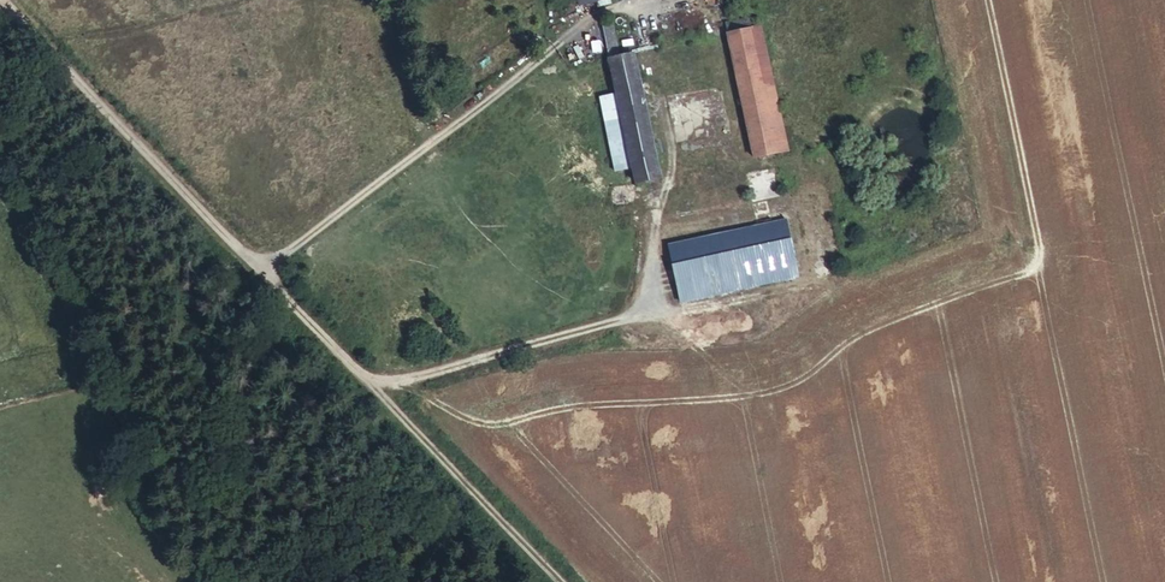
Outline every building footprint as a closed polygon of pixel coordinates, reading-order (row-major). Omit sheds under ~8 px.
[(618,0),(599,0),(601,8),(619,4),(618,0)] [(794,152),(769,36),(764,17),(767,14),(741,19),(757,84),(774,156),(794,152)] [(632,62),(642,60),(635,28),(625,30),(632,62)] [(641,100),(664,95),(655,57),(642,60),(632,62),(641,100)] [(641,100),(658,181),(682,175),(664,95),(641,100)] [(686,215),(692,244),(791,223),(784,193),(686,215)] [(704,301),(822,276),(809,219),(791,223),(692,244),(704,301)]
